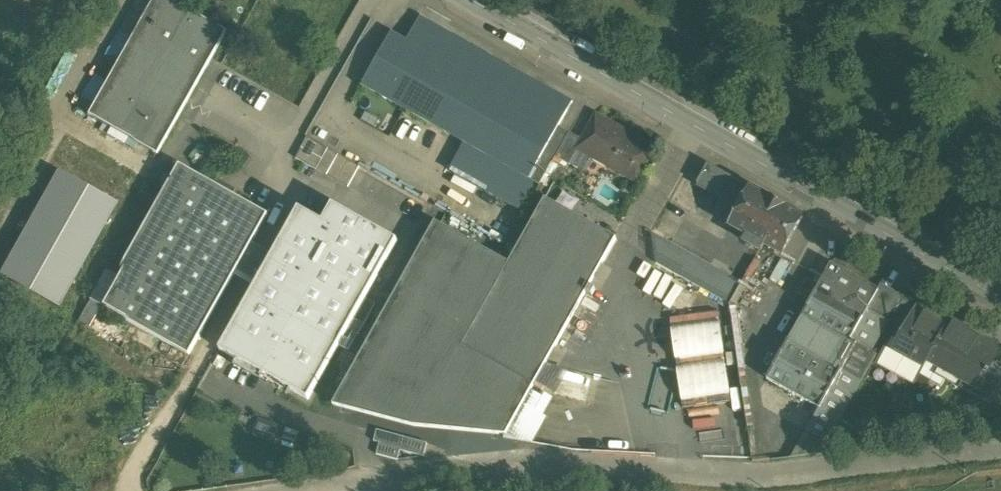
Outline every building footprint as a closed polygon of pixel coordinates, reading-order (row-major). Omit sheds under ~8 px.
[(158,154),(227,31),(171,0),(151,0),(87,114),(108,126),(102,137),(123,148),(128,138),(158,154)] [(362,86),(529,179),(539,184),(552,162),(566,170),(577,151),(576,151),(580,144),(583,139),(569,132),(558,127),(572,102),(420,17),(406,42),(391,33),(362,86)] [(653,148),(596,115),(583,139),(580,144),(611,161),(608,166),(635,181),(653,148)] [(297,155),(348,183),(359,164),(308,136),(297,155)] [(750,188),(707,164),(696,183),(740,207),(750,188)] [(102,279),(78,321),(89,327),(100,306),(188,356),(268,215),(179,165),(112,285),(102,279)] [(114,202),(57,170),(0,273),(0,278),(56,308),(114,202)] [(802,217),(750,188),(740,207),(730,226),(747,235),(743,241),(761,251),(764,245),(781,254),(802,217)] [(435,221),(332,405),(421,428),(505,436),(533,387),(616,239),(545,199),(509,264),(435,221)] [(322,222),(298,209),(219,350),(308,399),(348,329),(358,335),(375,304),(365,298),(397,241),(332,205),(322,222)] [(741,283),(651,233),(656,263),(729,304),(741,283)] [(877,291),(830,265),(801,317),(849,343),(849,342),(868,353),(869,351),(886,320),(867,310),(878,291),(877,291)] [(881,283),(877,291),(878,291),(867,310),(886,320),(900,295),(881,283)] [(916,307),(910,320),(907,321),(904,326),(904,329),(897,342),(893,350),(923,367),(926,362),(926,361),(947,323),(947,322),(918,306),(916,307)] [(671,320),(682,410),(730,403),(718,314),(671,320)] [(849,343),(801,317),(788,341),(841,371),(859,381),(874,354),(869,351),(868,353),(849,342),(849,343)] [(949,318),(947,322),(947,323),(926,361),(926,362),(977,390),(992,363),(998,352),(1000,347),(949,318)] [(914,384),(923,367),(893,350),(897,342),(892,339),(878,364),(914,384)] [(841,371),(788,341),(766,379),(819,408),(820,409),(841,371)] [(992,363),(977,390),(992,398),(1000,382),(1000,368),(992,363)] [(841,371),(820,409),(819,408),(806,431),(825,441),(859,381),(841,371)]
